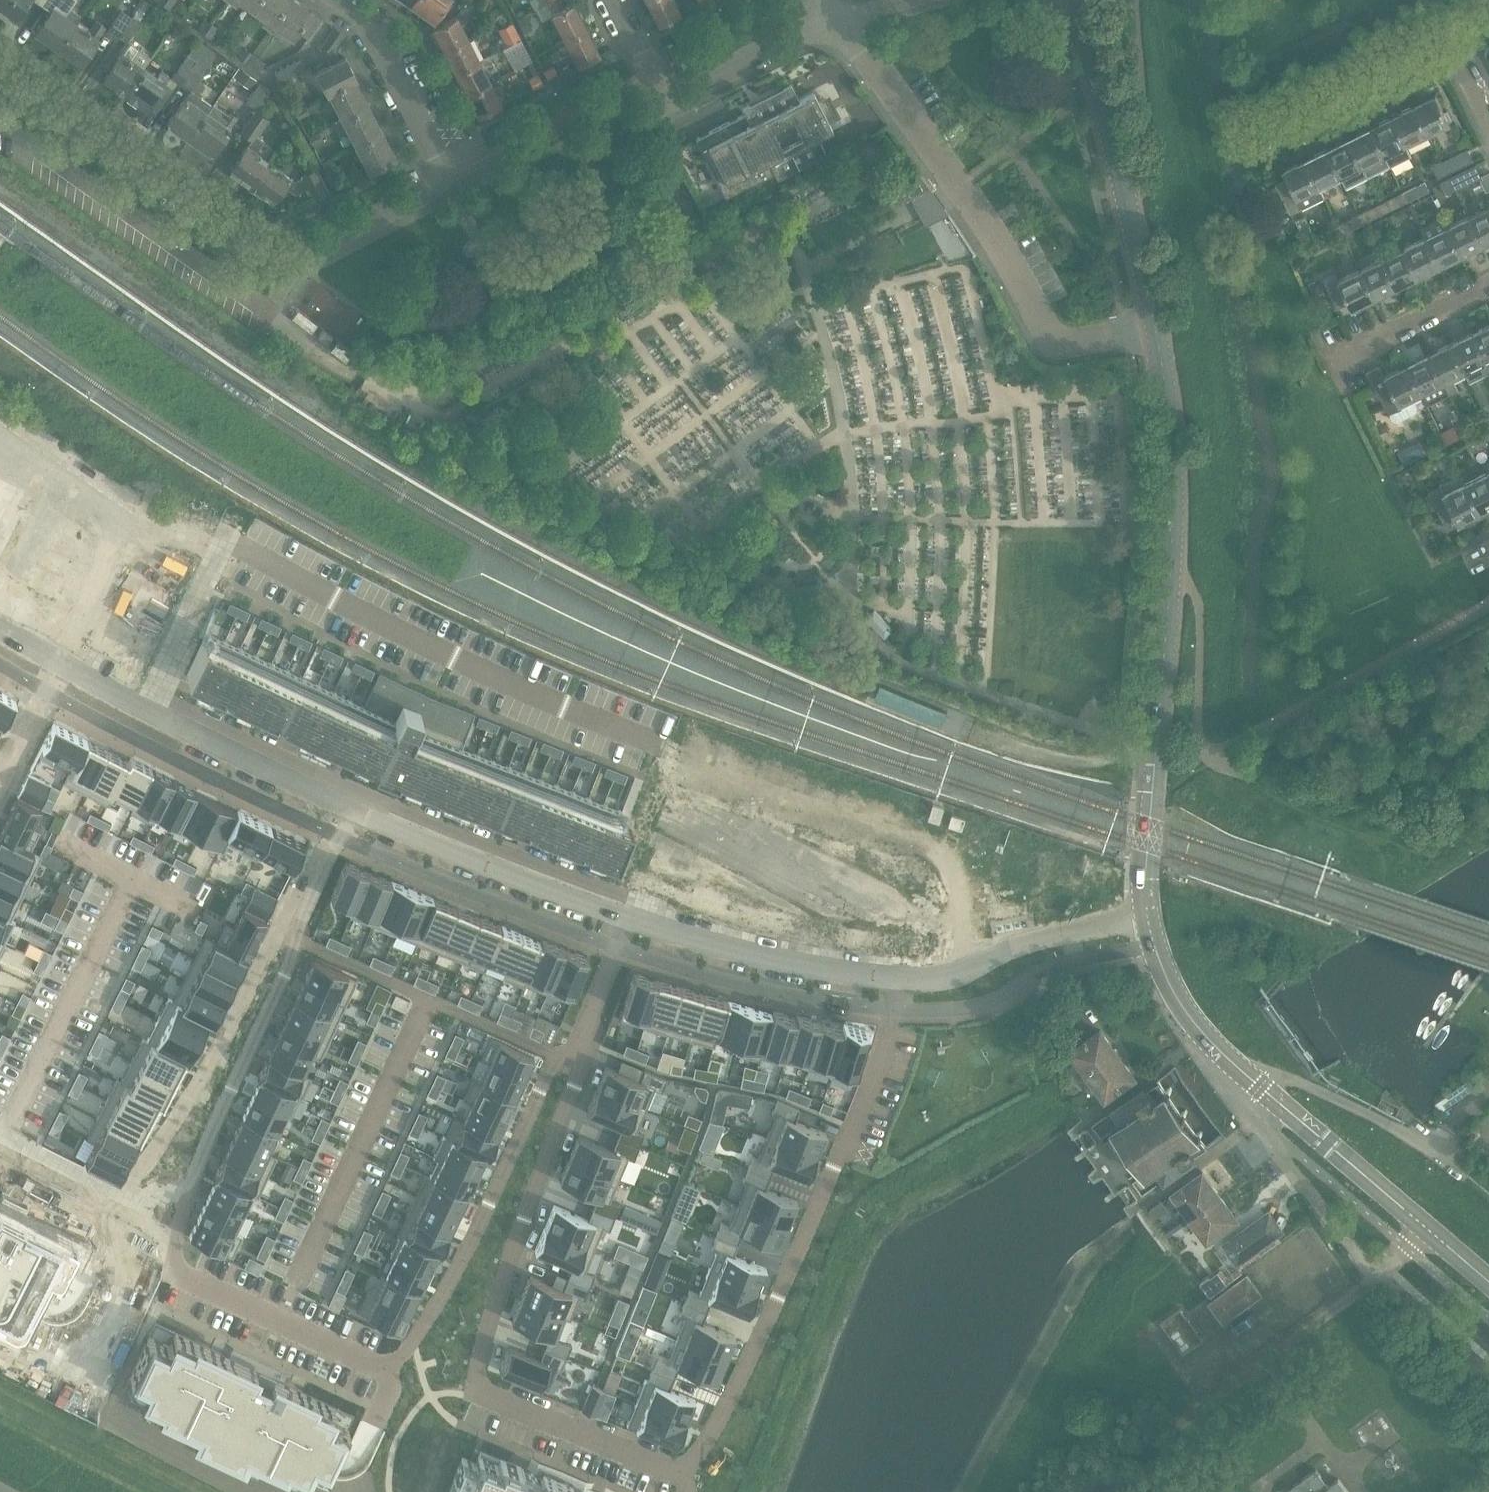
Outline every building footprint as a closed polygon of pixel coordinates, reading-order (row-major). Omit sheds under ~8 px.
[(16,19),(29,0),(0,0),(0,8),(16,19)] [(58,48),(76,23),(65,15),(76,0),(44,0),(42,2),(51,9),(35,32),(58,48)] [(177,0),(166,0),(163,5),(170,10),(177,0)] [(251,10),(258,0),(236,0),(251,10)] [(272,25),(290,0),(258,0),(251,10),(272,25)] [(302,26),(307,19),(312,12),(295,0),(290,0),(272,25),(293,39),(297,33),(302,26)] [(434,21),(449,0),(415,0),(412,5),(434,21)] [(565,40),(586,30),(572,3),(564,7),(561,0),(554,0),(547,3),(552,13),(565,40)] [(659,25),(679,15),(672,0),(647,0),(659,25)] [(119,37),(132,17),(122,10),(107,31),(118,39),(119,37)] [(321,19),(312,12),(307,19),(316,26),(321,19)] [(433,28),(445,50),(467,39),(456,16),(433,28)] [(123,92),(125,94),(144,68),(151,58),(128,42),(140,23),(132,17),(119,37),(125,42),(119,50),(122,52),(104,79),(114,86),(113,88),(122,94),(123,92)] [(204,34),(211,24),(204,19),(197,29),(204,34)] [(312,33),(316,26),(307,19),(302,26),(312,33)] [(58,48),(81,64),(98,39),(98,38),(105,28),(96,22),(89,32),(76,23),(58,48)] [(521,41),(512,23),(498,30),(506,47),(510,46),(521,41)] [(211,39),(218,29),(211,24),(204,34),(211,39)] [(307,39),(312,33),(302,26),(297,33),(307,39)] [(335,28),(330,34),(340,40),(344,35),(335,28)] [(565,40),(579,66),(599,56),(586,30),(565,40)] [(336,46),(340,40),(330,34),(326,39),(336,46)] [(334,50),(336,46),(326,39),(319,49),(334,50)] [(456,72),(479,61),(467,39),(445,50),(456,72)] [(531,60),(521,41),(510,46),(520,66),(531,60)] [(247,63),(253,54),(245,48),(238,58),(247,63)] [(336,53),(334,50),(319,49),(325,59),(336,53)] [(339,60),(336,53),(325,59),(328,66),(339,60)] [(172,78),(180,84),(196,61),(187,55),(172,78)] [(327,94),(329,93),(355,80),(356,79),(345,57),(339,60),(328,66),(316,73),(327,94)] [(306,69),(300,58),(293,62),(299,72),(306,69)] [(189,139),(208,112),(213,106),(197,95),(204,85),(199,81),(207,69),(196,61),(180,84),(190,91),(167,123),(189,139)] [(490,83),(479,61),(456,72),(467,95),(490,83)] [(299,72),(293,62),(287,65),(293,76),(299,72)] [(528,79),(533,89),(543,84),(532,62),(527,64),(533,76),(528,79)] [(293,76),(287,65),(280,69),(286,79),(293,76)] [(558,76),(553,66),(543,71),(548,81),(558,76)] [(136,102),(147,109),(166,83),(165,83),(170,76),(162,71),(158,77),(144,68),(125,94),(128,96),(127,97),(135,103),(136,102)] [(286,79),(280,69),(274,72),(280,83),(286,79)] [(368,106),(355,80),(329,93),(342,119),(368,106)] [(257,110),(271,90),(260,82),(245,102),(257,110)] [(467,95),(478,117),(501,105),(490,83),(467,95)] [(825,153),(817,137),(832,129),(827,119),(834,116),(828,104),(826,99),(819,103),(814,92),(799,100),(790,84),(742,109),(745,114),(696,139),(725,197),(774,172),(777,178),(825,153)] [(1453,118),(1449,109),(1444,111),(1436,95),(1413,106),(1428,135),(1451,124),(1448,120),(1453,118)] [(309,113),(305,105),(294,111),(298,119),(309,113)] [(382,132),(368,106),(342,119),(356,145),(382,132)] [(1428,135),(1413,106),(1393,116),(1407,146),(1428,135)] [(189,139),(212,155),(238,117),(228,110),(220,121),(208,112),(189,139)] [(236,180),(251,191),(270,163),(256,153),(264,142),(256,136),(267,120),(256,112),(241,133),(252,141),(248,147),(247,146),(228,172),(237,178),(236,180)] [(1412,156),(1407,146),(1393,116),(1371,127),(1391,166),(1412,156)] [(1391,166),(1371,127),(1350,137),(1370,177),(1391,166)] [(322,139),(318,131),(308,137),(312,144),(322,139)] [(356,145),(370,172),(396,159),(382,132),(356,145)] [(1370,177),(1350,137),(1326,149),(1341,178),(1347,189),(1370,177)] [(1341,178),(1326,149),(1305,160),(1320,189),(1341,178)] [(1447,173),(1472,161),(1467,150),(1442,162),(1447,173)] [(336,165),(332,157),(321,163),(325,170),(336,165)] [(1320,189),(1305,160),(1284,170),(1287,178),(1277,183),(1291,212),(1302,207),(1303,210),(1325,199),(1320,189)] [(1447,173),(1442,162),(1434,166),(1439,177),(1447,173)] [(267,199),(273,203),(284,186),(295,194),(308,187),(314,199),(328,192),(316,170),(303,177),(304,178),(295,183),(290,179),(291,178),(270,163),(251,191),(266,201),(267,199)] [(930,189),(911,163),(891,174),(906,202),(913,198),(930,189)] [(1455,190),(1480,177),(1475,167),(1450,179),(1455,190)] [(1455,190),(1450,179),(1442,183),(1447,194),(1455,190)] [(1430,191),(1426,182),(1415,187),(1419,197),(1430,191)] [(1419,197),(1415,187),(1404,193),(1408,202),(1419,197)] [(930,189),(913,198),(919,210),(926,222),(947,212),(938,200),(930,189)] [(1397,208),(1408,202),(1404,193),(1393,198),(1397,208)] [(1386,213),(1397,208),(1393,198),(1382,203),(1386,213)] [(1386,213),(1382,203),(1371,209),(1376,218),(1386,213)] [(1469,216),(1484,245),(1488,243),(1488,206),(1469,216)] [(1376,218),(1371,209),(1360,214),(1365,224),(1376,218)] [(1354,229),(1365,224),(1360,214),(1349,220),(1354,229)] [(1484,245),(1469,216),(1447,227),(1463,256),(1484,245)] [(1463,256),(1447,227),(1442,217),(1421,228),(1426,237),(1440,267),(1463,256)] [(1354,229),(1349,220),(1338,225),(1343,235),(1354,229)] [(1343,235),(1338,225),(1326,231),(1331,240),(1343,235)] [(1440,267),(1426,237),(1404,248),(1419,277),(1440,267)] [(1419,277),(1404,248),(1383,258),(1398,287),(1419,277)] [(1398,287),(1383,258),(1360,270),(1375,299),(1398,287)] [(1375,299),(1360,270),(1338,281),(1335,273),(1324,279),(1338,307),(1348,301),(1353,310),(1375,299)] [(299,310),(292,318),(311,333),(318,325),(299,310)] [(1471,333),(1488,368),(1488,324),(1471,333)] [(328,345),(333,337),(324,330),(318,337),(328,345)] [(1471,333),(1450,344),(1465,373),(1470,383),(1488,373),(1488,368),(1471,333)] [(346,362),(353,353),(338,341),(331,350),(346,362)] [(1465,373),(1450,344),(1429,354),(1449,395),(1459,390),(1453,379),(1465,373)] [(1449,395),(1429,354),(1408,364),(1422,394),(1428,405),(1449,395)] [(1414,398),(1422,394),(1408,364),(1385,376),(1389,384),(1378,389),(1392,418),(1394,420),(1395,421),(1397,421),(1398,421),(1400,421),(1414,414),(1415,413),(1416,412),(1417,412),(1417,411),(1418,409),(1418,408),(1418,407),(1417,406),(1414,398)] [(1478,430),(1472,417),(1463,422),(1469,434),(1478,430)] [(1469,434),(1463,422),(1454,427),(1460,439),(1469,434)] [(1482,432),(1475,436),(1481,448),(1488,445),(1482,432)] [(1475,436),(1464,441),(1470,453),(1481,448),(1475,436)] [(1486,472),(1463,483),(1479,515),(1488,510),(1488,478),(1486,472)] [(1479,515),(1463,483),(1459,475),(1440,484),(1441,486),(1429,491),(1448,530),(1479,515)] [(33,598),(59,559),(47,552),(52,544),(0,510),(0,576),(33,598)] [(230,603),(227,611),(236,616),(240,607),(230,603)] [(240,607),(236,616),(246,620),(250,612),(240,607)] [(892,629),(874,610),(867,618),(885,637),(892,629)] [(262,618),(258,626),(267,630),(271,622),(262,618)] [(271,622),(267,630),(277,635),(281,627),(271,622)] [(203,642),(187,675),(203,683),(374,764),(372,766),(396,776),(396,774),(500,814),(577,844),(604,855),(614,859),(616,859),(630,823),(634,815),(622,810),(604,803),(588,797),(572,791),(556,784),(540,778),(524,772),(508,765),(492,759),(476,753),(461,747),(474,714),(475,713),(430,696),(379,672),(379,673),(363,705),(349,699),(334,691),(318,684),(303,677),(287,669),(272,662),(256,655),(240,647),(225,640),(208,632),(203,642)] [(293,632),(289,640),(299,645),(302,637),(293,632)] [(302,637),(299,645),(308,649),(312,641),(302,637)] [(324,647),(320,655),(330,660),(333,652),(324,647)] [(333,652),(330,660),(339,664),(343,656),(333,652)] [(355,662),(351,670),(361,674),(365,666),(355,662)] [(365,666),(361,674),(371,679),(374,671),(365,666)] [(3,724),(16,701),(0,692),(0,722),(3,724)] [(479,716),(476,725),(486,729),(489,720),(479,716)] [(489,720),(486,729),(496,733),(499,724),(489,720)] [(53,724),(42,747),(57,755),(53,763),(70,772),(68,774),(69,775),(87,741),(53,724)] [(511,729),(508,737),(518,741),(521,733),(511,729)] [(521,733),(518,741),(528,745),(531,737),(521,733)] [(68,774),(64,783),(86,794),(108,752),(87,741),(69,775),(68,774)] [(543,741),(540,750),(550,754),(553,745),(543,741)] [(553,745),(550,754),(560,758),(563,749),(553,745)] [(108,752),(86,794),(108,805),(132,759),(132,758),(131,758),(130,758),(128,762),(108,752)] [(575,754),(572,762),(582,766),(585,758),(575,754)] [(132,759),(108,805),(109,805),(113,797),(132,807),(130,812),(131,812),(153,769),(132,758),(132,759)] [(585,758),(582,766),(592,770),(595,762),(585,758)] [(607,767),(604,775),(614,779),(617,771),(607,767)] [(153,769),(131,812),(152,823),(174,780),(153,769)] [(617,771),(614,779),(624,783),(627,775),(617,771)] [(17,796),(41,807),(46,796),(47,796),(52,785),(28,773),(17,796)] [(174,780),(152,823),(153,823),(155,819),(176,830),(196,791),(174,780)] [(196,791),(176,830),(197,841),(217,802),(196,791)] [(0,832),(0,835),(33,851),(34,850),(31,849),(41,830),(32,826),(41,807),(17,796),(0,832)] [(46,796),(41,807),(50,811),(55,801),(46,796)] [(217,802),(197,841),(219,852),(239,811),(238,811),(237,812),(217,802)] [(934,804),(929,820),(940,823),(945,808),(934,804)] [(239,811),(219,852),(228,835),(242,842),(238,850),(255,859),(272,828),(239,811)] [(90,813),(87,820),(97,825),(101,818),(90,813)] [(634,815),(616,862),(721,901),(794,919),(799,864),(743,851),(741,857),(634,815)] [(953,815),(949,826),(963,830),(966,819),(953,815)] [(101,818),(97,825),(108,831),(112,824),(101,818)] [(272,828),(255,859),(256,860),(260,851),(293,868),(305,845),(272,828)] [(32,877),(43,854),(39,853),(34,850),(33,851),(0,835),(0,861),(32,877)] [(133,835),(129,842),(140,847),(144,840),(133,835)] [(144,840),(140,847),(151,853),(154,845),(144,840)] [(45,842),(39,853),(43,854),(47,856),(52,846),(45,842)] [(176,856),(172,864),(183,869),(186,862),(176,856)] [(21,898),(32,877),(0,861),(0,888),(21,898)] [(186,862),(183,869),(193,874),(197,867),(186,862)] [(345,863),(331,898),(353,907),(349,916),(351,916),(369,872),(345,863)] [(369,872),(351,916),(373,926),(391,881),(369,872)] [(246,881),(240,891),(249,896),(255,885),(246,881)] [(391,881),(373,926),(395,935),(413,890),(391,881)] [(249,896),(243,907),(267,919),(278,897),(255,885),(249,896)] [(73,886),(69,895),(79,900),(84,891),(73,886)] [(15,922),(15,921),(11,919),(21,898),(0,888),(0,915),(15,922)] [(413,890),(395,935),(417,944),(436,899),(413,890)] [(436,899),(417,944),(439,953),(458,908),(436,899)] [(65,906),(60,917),(69,921),(74,911),(65,906)] [(216,940),(214,939),(213,940),(247,957),(267,919),(243,907),(234,926),(225,922),(216,940)] [(458,908),(439,953),(462,962),(480,917),(458,908)] [(4,943),(15,922),(0,915),(0,941),(4,943)] [(60,917),(54,928),(63,932),(69,921),(60,917)] [(480,917),(462,962),(484,971),(502,926),(480,917)] [(196,926),(194,930),(202,933),(207,922),(200,919),(197,926),(196,926)] [(152,925),(148,934),(158,939),(163,930),(152,925)] [(502,926),(484,971),(485,971),(488,962),(506,970),(503,978),(504,978),(522,934),(502,926)] [(522,934),(504,978),(524,987),(543,939),(542,939),(541,942),(522,934)] [(205,935),(194,957),(236,979),(247,957),(213,940),(214,939),(205,935)] [(330,936),(325,945),(336,950),(340,941),(330,936)] [(543,939),(524,987),(525,987),(526,984),(547,993),(565,948),(543,939)] [(340,941),(336,950),(347,955),(351,946),(340,941)] [(142,944),(137,955),(146,960),(151,949),(142,944)] [(565,948),(547,993),(570,1002),(588,958),(565,948)] [(44,949),(38,960),(47,964),(53,954),(44,949)] [(137,955),(131,966),(140,970),(146,960),(137,955)] [(373,955),(369,965),(380,969),(384,960),(373,955)] [(194,957),(183,979),(226,1000),(236,979),(194,957)] [(314,959),(304,980),(348,1000),(357,979),(314,959)] [(38,960),(33,971),(42,975),(47,964),(38,960)] [(384,960),(380,969),(391,974),(395,965),(384,960)] [(634,974),(620,1019),(644,1026),(657,981),(634,974)] [(417,975),(413,984),(424,989),(428,980),(417,975)] [(168,997),(168,998),(215,1022),(226,1000),(183,979),(172,999),(168,997)] [(304,980),(295,999),(310,1006),(339,1019),(348,1000),(304,980)] [(428,980),(424,989),(435,994),(439,985),(428,980)] [(657,981),(644,1026),(655,1030),(667,1033),(680,987),(677,986),(657,981)] [(121,987),(115,998),(124,1003),(130,992),(121,987)] [(680,987),(667,1033),(690,1040),(704,994),(680,987)] [(22,992),(17,1003),(26,1007),(31,996),(22,992)] [(396,994),(391,1005),(405,1011),(410,1001),(396,994)] [(704,994),(690,1040),(697,1042),(713,1047),(727,1001),(704,994)] [(461,995),(457,1004),(468,1008),(472,999),(461,995)] [(115,998),(110,1009),(119,1013),(124,1003),(115,998)] [(168,998),(157,1019),(200,1041),(210,1021),(214,1022),(215,1022),(168,998)] [(295,999),(286,1019),(329,1039),(339,1019),(310,1006),(295,999)] [(472,999),(468,1008),(479,1013),(483,1004),(472,999)] [(376,1000),(371,1011),(380,1015),(385,1004),(376,1000)] [(727,1001),(713,1047),(714,1047),(717,1038),(738,1044),(735,1053),(736,1053),(749,1007),(727,1001)] [(17,1003),(11,1013),(20,1018),(26,1007),(17,1003)] [(749,1007),(736,1053),(746,1056),(759,1060),(773,1011),(772,1014),(749,1007)] [(371,1011),(366,1022),(375,1026),(380,1015),(371,1011)] [(773,1011),(759,1060),(760,1061),(761,1058),(783,1064),(797,1015),(796,1018),(773,1011)] [(500,1012),(496,1021),(507,1026),(511,1017),(500,1012)] [(797,1015),(783,1064),(784,1064),(785,1062),(807,1068),(820,1022),(812,1020),(797,1015)] [(511,1017),(507,1026),(518,1031),(522,1022),(511,1017)] [(142,1038),(189,1062),(200,1041),(157,1019),(146,1040),(142,1038)] [(286,1019),(277,1038),(290,1044),(320,1058),(329,1039),(286,1019)] [(820,1022),(807,1068),(829,1074),(828,1076),(829,1076),(843,1028),(820,1022)] [(843,1028),(829,1076),(854,1083),(869,1032),(844,1025),(843,1028)] [(533,1027),(529,1036),(540,1041),(544,1032),(533,1027)] [(99,1030),(94,1041),(103,1046),(108,1035),(99,1030)] [(1134,1077),(1101,1031),(1072,1052),(1106,1098),(1134,1077)] [(0,1036),(0,1045),(5,1048),(11,1037),(2,1033),(0,1036)] [(455,1033),(450,1044),(459,1048),(464,1038),(455,1033)] [(142,1038),(131,1060),(174,1082),(184,1061),(188,1063),(189,1062),(142,1038)] [(277,1038),(268,1058),(276,1061),(311,1078),(312,1077),(304,1074),(313,1056),(320,1059),(320,1058),(290,1044),(277,1038)] [(357,1039),(352,1050),(362,1054),(367,1043),(357,1039)] [(491,1039),(481,1059),(525,1079),(534,1058),(491,1039)] [(94,1041),(88,1052),(97,1056),(103,1046),(94,1041)] [(450,1044),(445,1055),(454,1059),(459,1048),(450,1044)] [(627,1045),(623,1054),(634,1058),(637,1049),(627,1045)] [(352,1050),(347,1060),(357,1065),(362,1054),(352,1050)] [(639,1050),(634,1059),(645,1064),(649,1054),(639,1050)] [(268,1058),(259,1077),(302,1097),(311,1078),(276,1061),(268,1058)] [(473,1078),(472,1078),(516,1099),(525,1079),(481,1059),(481,1060),(490,1064),(481,1082),(473,1078)] [(116,1078),(116,1079),(163,1103),(174,1082),(131,1060),(121,1080),(116,1078)] [(671,1062),(670,1072),(681,1074),(683,1065),(671,1062)] [(596,1088),(596,1089),(646,1110),(655,1088),(662,1091),(667,1078),(645,1069),(640,1080),(606,1066),(597,1088),(597,1089),(596,1088)] [(695,1067),(693,1077),(704,1079),(706,1069),(695,1067)] [(706,1069),(704,1079),(716,1081),(718,1072),(706,1069)] [(79,1071),(73,1082),(82,1086),(88,1076),(79,1071)] [(437,1073),(432,1083),(441,1088),(446,1077),(437,1073)] [(261,1079),(252,1098),(291,1116),(299,1098),(302,1099),(302,1097),(259,1077),(258,1078),(261,1079)] [(742,1077),(740,1086),(751,1089),(753,1079),(742,1077)] [(339,1078),(334,1089),(343,1093),(348,1082),(339,1078)] [(472,1078),(463,1098),(507,1118),(516,1099),(472,1078)] [(116,1079),(106,1098),(149,1120),(158,1101),(163,1104),(163,1103),(116,1079)] [(753,1079),(751,1089),(764,1091),(766,1081),(753,1079)] [(1208,1147),(1160,1080),(1147,1090),(1146,1088),(1115,1111),(1123,1122),(1111,1131),(1146,1179),(1155,1173),(1162,1182),(1196,1158),(1195,1156),(1208,1147)] [(73,1082),(68,1092),(77,1097),(82,1086),(73,1082)] [(432,1083),(427,1094),(436,1098),(441,1088),(432,1083)] [(789,1088),(785,1097),(796,1101),(800,1092),(789,1088)] [(334,1089),(329,1100),(338,1104),(343,1093),(334,1089)] [(596,1089),(586,1113),(621,1127),(617,1138),(639,1147),(644,1134),(637,1131),(646,1110),(596,1089)] [(800,1092),(796,1101),(807,1106),(811,1097),(800,1092)] [(106,1098),(96,1118),(139,1139),(149,1120),(106,1098)] [(252,1098),(243,1117),(252,1122),(277,1133),(286,1115),(290,1117),(291,1116),(252,1098)] [(454,1117),(454,1118),(461,1121),(498,1138),(498,1137),(507,1118),(463,1098),(463,1099),(471,1103),(463,1121),(454,1117)] [(776,1114),(767,1136),(817,1156),(817,1155),(826,1133),(795,1120),(799,1109),(777,1100),(772,1113),(776,1114)] [(822,1101),(819,1110),(830,1115),(833,1106),(822,1101)] [(59,1110),(54,1120),(63,1125),(68,1114),(59,1110)] [(419,1112),(414,1122),(423,1127),(428,1116),(419,1112)] [(243,1117),(234,1137),(268,1153),(277,1157),(277,1156),(269,1152),(277,1133),(252,1122),(243,1117)] [(321,1117),(316,1128),(325,1132),(330,1121),(321,1117)] [(96,1118),(87,1137),(129,1159),(139,1139),(96,1118)] [(443,1135),(443,1136),(489,1157),(498,1138),(461,1121),(454,1118),(445,1136),(443,1135)] [(54,1120),(49,1131),(58,1136),(63,1125),(54,1120)] [(414,1122),(409,1133),(418,1137),(423,1127),(414,1122)] [(316,1128),(311,1139),(320,1143),(325,1132),(316,1128)] [(579,1135),(570,1158),(619,1179),(628,1157),(634,1159),(639,1147),(617,1138),(612,1148),(579,1135)] [(443,1136),(434,1156),(473,1174),(477,1176),(485,1157),(488,1158),(489,1157),(443,1136)] [(753,1155),(748,1168),(770,1177),(774,1165),(807,1179),(817,1156),(767,1136),(758,1158),(753,1155)] [(84,1137),(75,1155),(85,1160),(85,1161),(119,1179),(129,1159),(87,1137),(86,1138),(84,1137)] [(224,1156),(254,1170),(268,1177),(277,1157),(268,1153),(234,1137),(225,1156),(224,1156)] [(400,1151),(395,1162),(404,1166),(409,1155),(400,1151)] [(224,1156),(215,1176),(227,1181),(259,1197),(268,1177),(254,1170),(224,1156)] [(303,1156),(298,1167),(307,1171),(312,1161),(303,1156)] [(425,1174),(425,1175),(447,1186),(468,1196),(477,1176),(473,1174),(434,1156),(433,1157),(438,1159),(429,1177),(425,1174)] [(570,1158),(560,1182),(597,1196),(593,1208),(615,1217),(620,1204),(610,1200),(619,1179),(570,1158)] [(395,1162),(390,1172),(399,1177),(404,1166),(395,1162)] [(298,1167),(293,1178),(302,1182),(307,1171),(298,1167)] [(747,1182),(738,1204),(787,1224),(797,1201),(765,1188),(770,1177),(748,1168),(742,1181),(747,1182)] [(1219,1195),(1203,1172),(1174,1193),(1191,1216),(1219,1195)] [(425,1175),(415,1195),(459,1215),(468,1196),(447,1186),(425,1175)] [(217,1178),(208,1197),(243,1213),(252,1194),(258,1197),(259,1197),(227,1181),(215,1176),(215,1177),(217,1178)] [(382,1190),(377,1201),(386,1205),(391,1194),(382,1190)] [(19,1332),(20,1333),(22,1333),(23,1334),(25,1334),(26,1334),(27,1334),(29,1333),(30,1333),(31,1332),(33,1331),(34,1330),(35,1329),(35,1328),(36,1327),(40,1319),(51,1296),(77,1245),(23,1218),(29,1205),(2,1192),(1,1195),(0,1194),(0,1323),(19,1332)] [(415,1195),(406,1214),(450,1235),(450,1234),(459,1215),(415,1195)] [(1237,1219),(1219,1195),(1191,1216),(1208,1240),(1237,1219)] [(284,1196),(279,1206),(289,1210),(294,1200),(284,1196)] [(208,1197),(199,1216),(221,1226),(234,1232),(238,1234),(243,1236),(234,1232),(243,1213),(208,1197)] [(377,1201),(372,1211),(381,1216),(386,1205),(377,1201)] [(1157,1218),(1168,1209),(1162,1201),(1151,1210),(1157,1218)] [(721,1222),(716,1235),(738,1244),(743,1233),(778,1247),(787,1224),(738,1204),(729,1226),(721,1222)] [(545,1226),(544,1228),(594,1248),(603,1227),(610,1229),(615,1217),(593,1208),(589,1218),(554,1205),(546,1226),(545,1226)] [(279,1206),(274,1217),(284,1221),(289,1210),(279,1206)] [(406,1214),(397,1234),(441,1254),(450,1235),(406,1214)] [(199,1216),(189,1237),(233,1257),(243,1236),(238,1234),(234,1232),(221,1226),(199,1216)] [(1260,1218),(1225,1242),(1240,1263),(1275,1239),(1260,1218)] [(544,1228),(535,1251),(572,1266),(567,1278),(590,1287),(595,1274),(585,1270),(594,1248),(544,1228)] [(364,1229),(359,1240),(368,1244),(373,1233),(364,1229)] [(399,1236),(390,1255),(425,1271),(429,1273),(438,1254),(440,1255),(441,1254),(397,1234),(397,1235),(399,1236)] [(266,1235),(261,1245),(270,1250),(275,1239),(266,1235)] [(716,1250),(707,1271),(757,1291),(758,1291),(757,1290),(766,1268),(734,1255),(738,1244),(716,1235),(711,1248),(716,1250)] [(359,1240),(354,1251),(363,1255),(368,1244),(359,1240)] [(261,1245),(256,1256),(265,1261),(270,1250),(261,1245)] [(381,1273),(381,1274),(413,1289),(420,1292),(429,1273),(425,1271),(390,1255),(390,1256),(394,1258),(386,1275),(381,1273)] [(345,1268),(340,1279),(350,1283),(355,1272),(345,1268)] [(689,1289),(684,1302),(707,1311),(711,1300),(748,1315),(757,1291),(707,1271),(698,1293),(689,1289)] [(1209,1277),(1201,1283),(1210,1296),(1219,1290),(1227,1284),(1218,1273),(1210,1279),(1209,1277)] [(368,1291),(367,1291),(411,1312),(420,1292),(413,1289),(381,1274),(372,1293),(368,1291)] [(531,1275),(521,1298),(570,1319),(579,1297),(585,1299),(590,1287),(567,1278),(563,1289),(552,1284),(531,1275)] [(1224,1324),(1262,1295),(1248,1276),(1209,1304),(1224,1324)] [(340,1279),(336,1290),(345,1294),(350,1283),(340,1279)] [(367,1291),(358,1312),(401,1332),(411,1312),(367,1291)] [(521,1298),(512,1322),(549,1337),(544,1348),(567,1357),(572,1345),(557,1339),(566,1318),(570,1320),(570,1319),(521,1298)] [(685,1317),(676,1338),(726,1359),(735,1335),(702,1322),(707,1311),(684,1302),(679,1315),(685,1317)] [(1202,1341),(1181,1312),(1162,1325),(1183,1355),(1202,1341)] [(145,1345),(124,1390),(143,1400),(139,1410),(298,1484),(303,1474),(322,1483),(326,1475),(332,1463),(338,1451),(354,1416),(304,1392),(284,1383),(277,1380),(221,1354),(211,1349),(202,1345),(156,1323),(155,1323),(151,1333),(145,1345)] [(657,1356),(652,1368),(674,1377),(679,1366),(716,1382),(726,1359),(676,1338),(667,1360),(657,1356)] [(509,1347),(499,1371),(549,1391),(558,1368),(561,1370),(567,1357),(544,1348),(540,1359),(509,1347)] [(645,1379),(636,1402),(686,1421),(695,1399),(670,1388),(674,1377),(652,1368),(647,1380),(645,1379)] [(582,1410),(595,1415),(605,1390),(592,1385),(582,1410)] [(636,1402),(627,1425),(677,1445),(686,1421),(636,1402)] [(448,1491),(584,1491),(580,1490),(570,1486),(572,1482),(542,1469),(540,1474),(535,1472),(527,1469),(518,1465),(480,1450),(479,1452),(475,1462),(470,1460),(462,1457),(448,1491)] [(1339,1478),(1329,1486),(1316,1469),(1288,1490),(1289,1491),(1349,1491),(1339,1478)]
